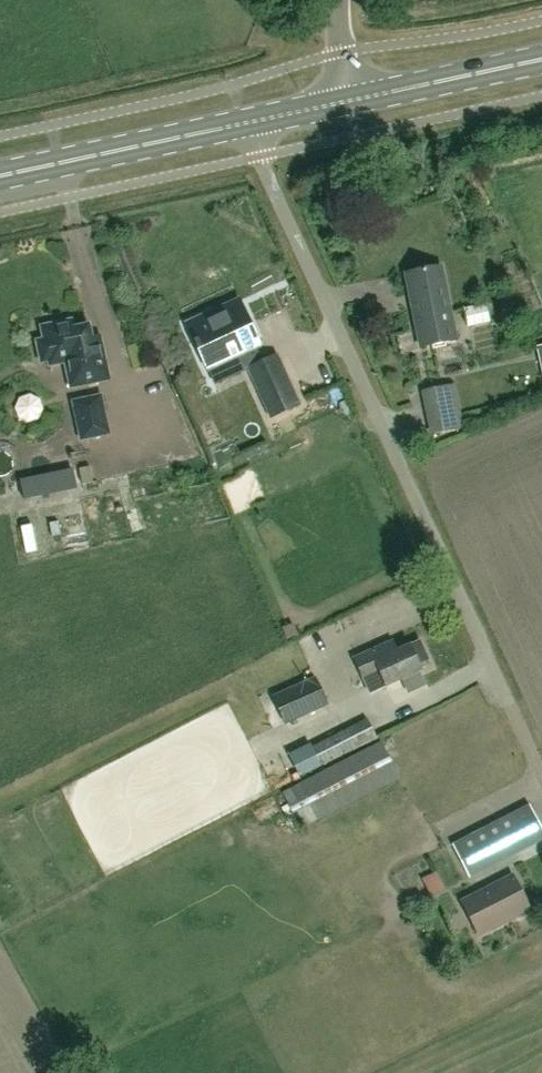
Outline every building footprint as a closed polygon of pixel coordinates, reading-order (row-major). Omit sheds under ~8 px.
[(422,348),(456,341),(441,266),(407,273),(422,348)] [(490,321),(489,317),(485,303),(464,308),(468,325),(490,321)] [(189,325),(209,368),(243,352),(250,368),(249,369),(272,418),(301,405),(278,355),(262,363),(254,347),(258,345),(242,308),(210,323),(208,316),(189,325)] [(97,378),(108,375),(100,339),(93,340),(90,329),(70,333),(67,322),(42,327),(45,340),(38,341),(42,361),(49,360),(50,364),(66,361),(71,387),(97,381),(97,378)] [(452,386),(430,390),(425,391),(428,406),(455,401),(452,386)] [(46,415),(42,395),(18,399),(21,419),(46,415)] [(100,397),(74,403),(82,439),(108,433),(100,397)] [(82,472),(16,474),(16,489),(82,487),(82,472)] [(62,508),(44,509),(45,526),(63,526),(62,508)] [(386,686),(422,670),(419,663),(429,659),(421,640),(394,652),(390,643),(354,659),(368,689),(384,681),(386,686)] [(408,697),(431,690),(426,673),(403,680),(408,697)] [(286,724),(329,706),(317,677),(274,696),(286,724)] [(353,750),(377,738),(367,718),(344,731),(353,750)] [(281,793),(285,800),(301,827),(319,818),(399,777),(382,742),(281,793)] [(319,751),(292,761),(297,774),(324,764),(319,751)] [(541,840),(541,829),(530,805),(453,845),(469,877),(541,840)] [(424,873),(434,893),(448,886),(437,866),(424,873)] [(479,937),(531,910),(513,875),(493,886),(495,890),(489,893),(487,889),(462,902),(479,937)]
